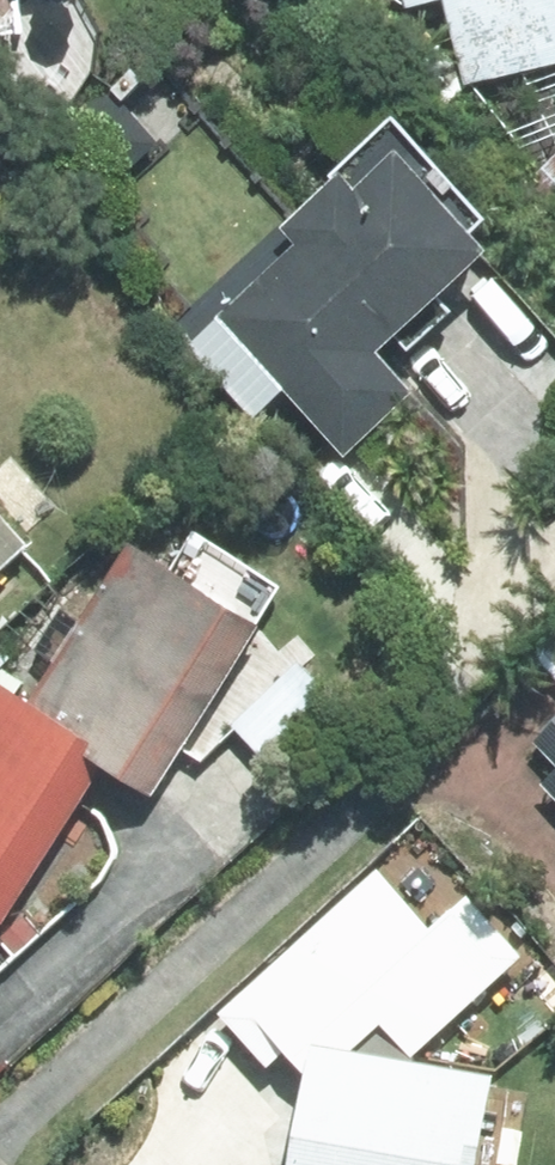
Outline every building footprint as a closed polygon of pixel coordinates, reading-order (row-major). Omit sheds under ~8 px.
[(465,83),(554,61),(554,0),(445,0),(465,83)] [(113,188),(161,141),(109,89),(63,136),(113,188)] [(216,312),(345,454),(416,390),(372,343),(487,239),(474,225),(486,212),(399,117),(282,225),(296,241),(216,312)] [(128,540),(24,703),(59,725),(53,736),(101,766),(150,797),(259,624),(128,540)] [(533,654),(554,677),(554,633),(533,654)] [(5,637),(0,642),(0,671),(20,654),(5,637)] [(24,703),(0,688),(0,925),(101,766),(53,736),(59,725),(24,703)] [(537,746),(554,765),(554,729),(537,746)] [(554,799),(554,777),(544,787),(554,799)] [(493,1075),(412,1062),(409,1058),(520,955),(465,895),(430,929),(376,869),(216,1012),(266,1068),(282,1052),(303,1071),(286,1164),(475,1164),(493,1075)] [(16,953),(41,932),(27,917),(4,936),(16,953)]
